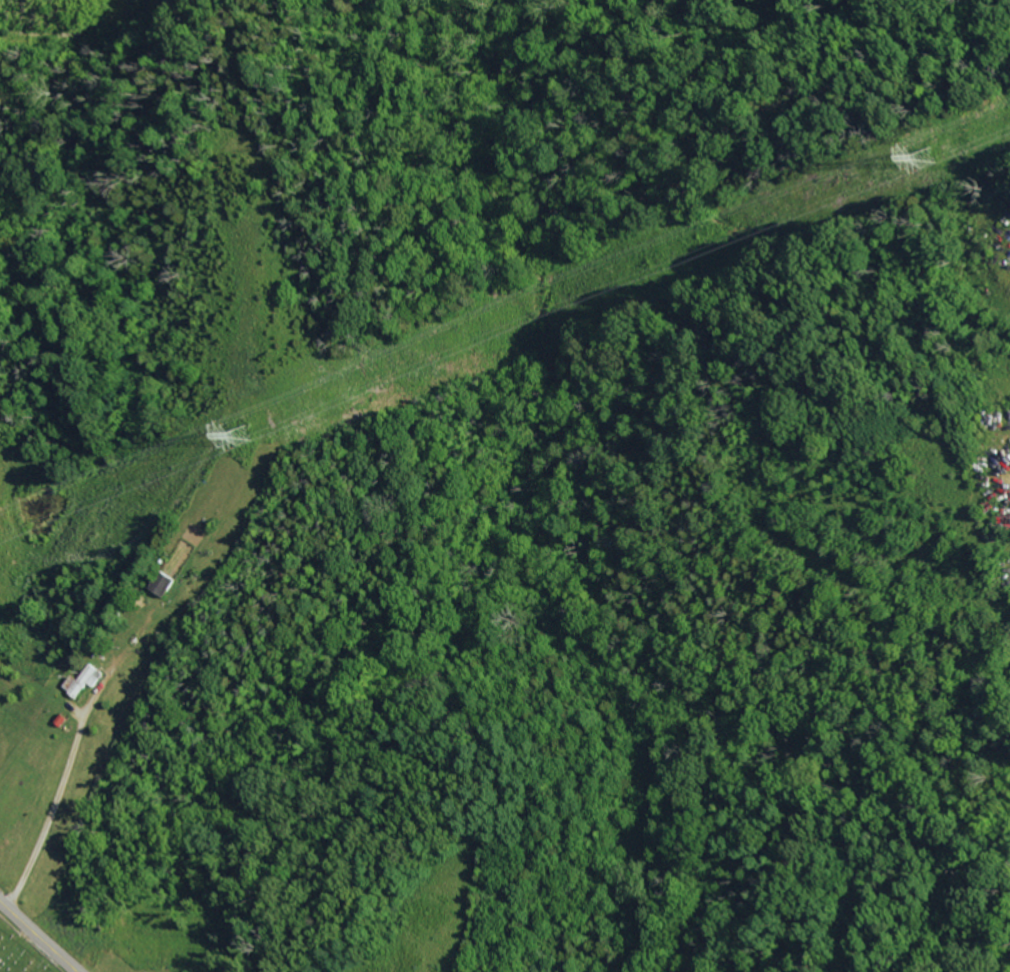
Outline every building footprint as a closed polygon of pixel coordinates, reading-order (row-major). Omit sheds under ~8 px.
[(169,597),(179,578),(163,571),(154,589),(169,597)] [(108,673),(94,663),(81,680),(75,675),(66,689),(79,698),(91,683),(97,687),(108,673)]
